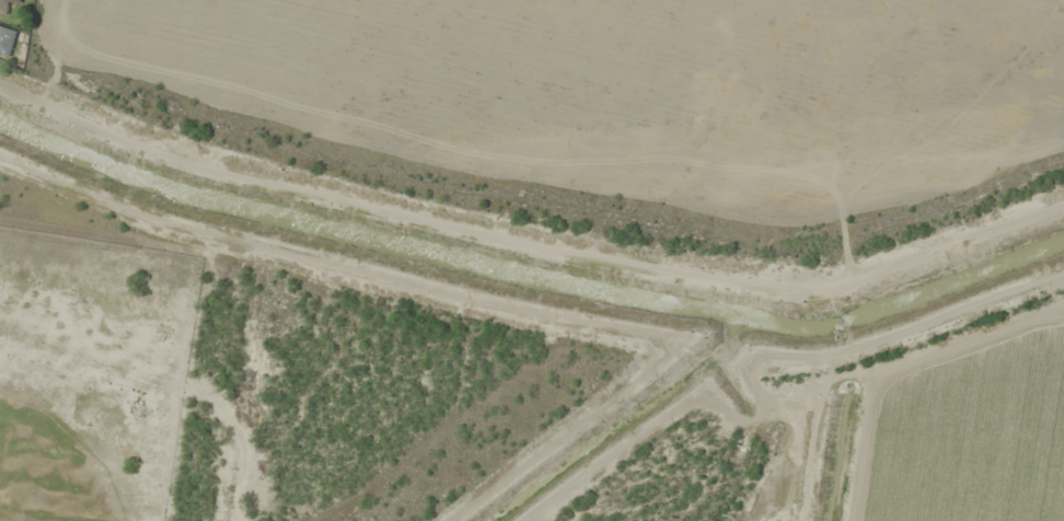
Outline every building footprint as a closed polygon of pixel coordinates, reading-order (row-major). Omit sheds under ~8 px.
[(8,0),(0,0),(0,13),(6,14),(8,0)] [(9,56),(17,32),(0,26),(0,53),(9,56)]
